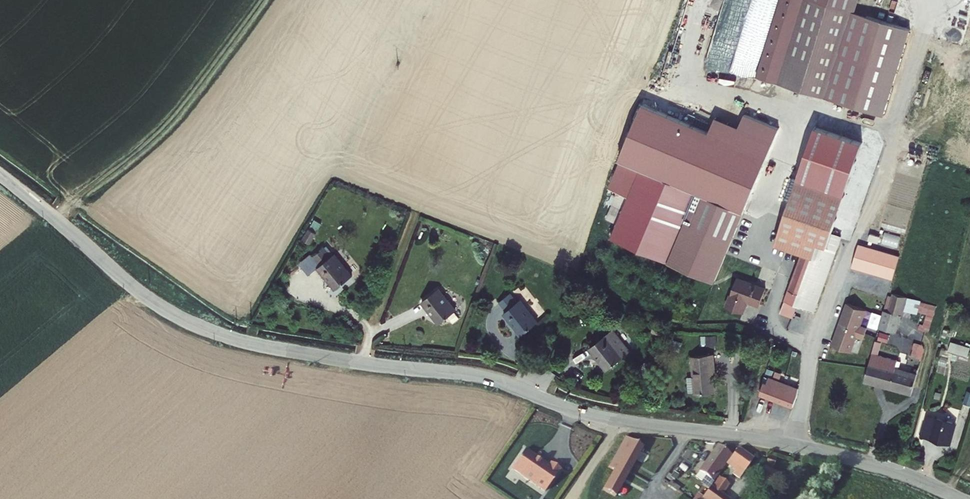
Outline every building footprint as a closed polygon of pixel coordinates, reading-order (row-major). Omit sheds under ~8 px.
[(752,0),(724,0),(721,12),(732,15),(733,10),(748,14),(752,0)] [(874,0),(822,0),(791,90),(868,115),(896,32),(867,23),(874,0)] [(752,118),(751,128),(785,130),(788,130),(789,119),(752,118)] [(747,145),(784,147),(785,130),(751,128),(748,128),(747,145)] [(850,185),(860,144),(830,137),(828,147),(833,149),(830,163),(821,161),(818,172),(843,178),(842,183),(850,185)] [(614,248),(672,268),(696,196),(618,171),(608,200),(615,202),(607,230),(619,234),(614,248)] [(793,251),(775,311),(786,315),(790,303),(807,309),(829,248),(822,246),(840,194),(792,178),(771,243),(793,251)] [(872,234),(880,208),(873,206),(866,232),(872,234)] [(308,225),(302,237),(311,242),(317,229),(308,225)] [(893,279),(900,254),(858,242),(851,267),(893,279)] [(316,268),(333,291),(351,277),(334,255),(330,257),(324,249),(311,257),(318,267),(316,268)] [(734,277),(723,307),(739,312),(743,301),(755,305),(760,287),(734,277)] [(879,307),(874,324),(891,329),(901,294),(888,290),(883,308),(879,307)] [(421,304),(438,327),(456,313),(439,291),(421,304)] [(504,318),(521,340),(538,327),(521,306),(519,307),(511,298),(499,308),(505,316),(504,318)] [(846,299),(843,307),(854,310),(856,302),(846,299)] [(830,311),(824,333),(841,337),(847,315),(830,311)] [(860,323),(851,354),(863,357),(872,326),(860,323)] [(582,348),(599,371),(616,359),(622,355),(605,331),(582,348)] [(828,343),(825,353),(836,355),(841,337),(824,333),(822,342),(828,343)] [(870,337),(858,377),(906,389),(911,373),(895,368),(898,358),(879,353),(878,348),(880,340),(870,337)] [(938,338),(935,349),(955,355),(958,344),(938,338)] [(910,343),(908,350),(918,353),(920,346),(910,343)] [(755,382),(758,383),(758,382),(761,383),(763,379),(767,380),(765,385),(791,394),(792,388),(765,378),(771,358),(764,355),(755,382)] [(694,358),(694,396),(713,396),(713,376),(716,376),(715,358),(694,358)] [(758,383),(755,394),(788,406),(791,394),(765,385),(767,380),(763,379),(761,383),(758,382),(758,383)] [(917,413),(911,434),(939,443),(945,421),(917,413)] [(639,449),(623,440),(610,461),(630,475),(638,461),(634,458),(639,449)] [(706,448),(680,484),(689,490),(685,495),(689,498),(696,490),(713,466),(720,457),(706,448)] [(725,450),(720,457),(713,466),(723,472),(720,476),(728,482),(742,461),(725,450)] [(524,459),(513,453),(501,473),(537,494),(550,471),(541,465),(539,468),(531,464),(530,465),(523,460),(524,459)] [(759,467),(763,460),(755,456),(750,463),(759,467)] [(617,496),(630,475),(610,461),(608,466),(612,469),(608,476),(611,478),(604,489),(617,496)] [(765,476),(748,465),(743,472),(760,483),(765,476)] [(696,490),(689,498),(709,498),(708,498),(716,488),(706,481),(699,491),(696,490)] [(659,487),(652,482),(646,489),(652,494),(653,493),(659,497),(663,492),(658,488),(659,487)] [(689,490),(680,484),(676,489),(685,495),(689,490)]
